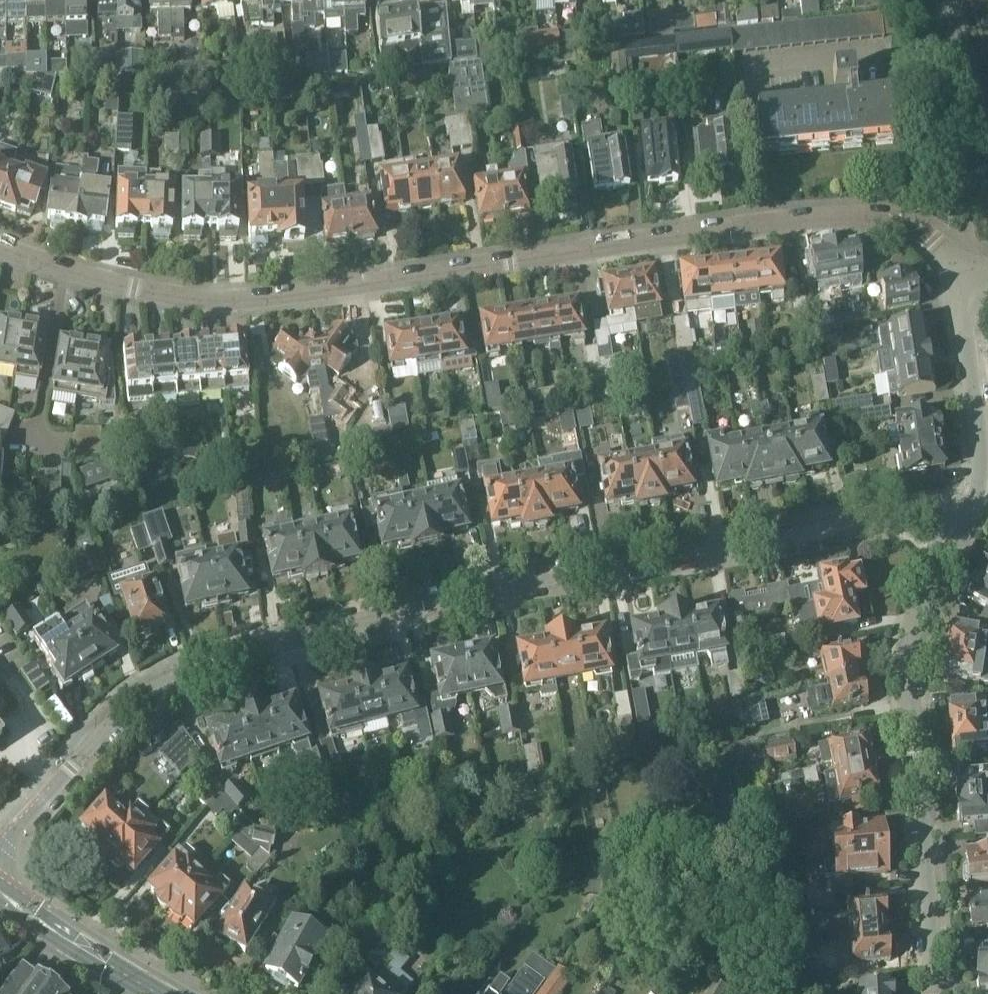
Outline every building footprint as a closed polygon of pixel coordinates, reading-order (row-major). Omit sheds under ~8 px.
[(25,0),(5,0),(5,14),(6,27),(26,26),(26,25),(25,0)] [(26,25),(45,25),(44,0),(25,0),(26,25)] [(65,26),(65,0),(44,0),(45,25),(45,26),(54,25),(54,27),(65,26)] [(65,26),(86,26),(85,0),(65,0),(65,26)] [(116,20),(116,0),(97,0),(97,11),(105,11),(105,33),(117,33),(116,20)] [(116,20),(140,19),(139,0),(116,0),(116,20)] [(170,0),(150,0),(150,13),(158,12),(159,38),(170,37),(170,0)] [(170,37),(170,40),(184,40),(183,13),(191,13),(191,11),(200,11),(199,0),(170,0),(170,37)] [(200,11),(201,15),(217,12),(218,21),(236,18),(233,6),(228,6),(227,0),(199,0),(200,11)] [(262,26),(260,0),(241,0),(241,7),(246,27),(262,26)] [(262,26),(262,28),(274,28),(273,7),(282,6),(282,0),(260,0),(262,26)] [(282,6),(291,6),(293,42),(305,41),(304,30),(302,0),(282,0),(282,6)] [(304,30),(314,30),(313,4),(322,3),(322,0),(302,0),(304,30)] [(322,3),(331,3),(333,21),(344,20),(343,0),(322,0),(322,3)] [(344,20),(345,34),(358,33),(357,18),(365,17),(364,0),(343,0),(344,20)] [(460,7),(461,6),(462,10),(473,9),(472,0),(460,0),(460,7)] [(481,4),(488,4),(489,8),(493,8),(493,14),(494,14),(493,0),(480,0),(481,4)] [(513,0),(493,0),(494,14),(499,14),(498,3),(513,2),(513,0)] [(818,0),(799,0),(800,10),(801,21),(820,19),(818,0)] [(890,0),(852,0),(853,16),(894,12),(890,0)] [(417,68),(430,67),(452,64),(450,45),(446,8),(417,12),(417,11),(375,18),(384,74),(417,68)] [(780,8),(758,11),(759,24),(782,21),(780,12),(780,8)] [(780,12),(782,21),(782,26),(789,25),(800,24),(802,24),(801,21),(800,10),(780,12)] [(758,11),(736,13),(738,26),(759,24),(758,11)] [(673,32),(672,18),(672,13),(648,15),(650,34),(673,32)] [(716,13),(694,16),(695,29),(717,27),(716,13)] [(641,15),(618,18),(621,39),(643,37),(641,15)] [(872,39),(884,38),(882,15),(870,17),(872,39)] [(694,16),(672,18),(673,32),(695,29),(694,16)] [(870,17),(858,18),(860,41),(872,39),(870,17)] [(858,18),(847,19),(849,42),(860,41),(858,18)] [(849,42),(847,19),(835,20),(837,43),(849,42)] [(835,20),(824,21),(825,44),(837,43),(835,20)] [(824,21),(812,23),(814,46),(825,44),(824,21)] [(802,47),(814,46),(812,23),(802,24),(800,24),(802,47)] [(800,24),(789,25),(791,48),(802,47),(800,24)] [(779,50),(791,48),(789,25),(782,26),(777,26),(779,50)] [(777,26),(766,28),(768,51),(779,50),(777,26)] [(757,52),(768,51),(766,28),(754,29),(757,52)] [(754,29),(743,30),(745,53),(757,52),(754,29)] [(519,33),(520,39),(521,51),(541,49),(539,38),(538,30),(519,33)] [(732,55),(745,53),(743,30),(730,31),(732,55)] [(593,31),(578,33),(580,45),(594,43),(593,31)] [(730,31),(715,33),(717,51),(732,50),(730,31)] [(558,34),(558,36),(559,47),(580,45),(578,33),(573,33),(558,34)] [(674,37),(675,38),(676,56),(691,54),(689,37),(689,35),(674,37)] [(276,36),(264,36),(265,45),(276,45),(276,36)] [(559,47),(558,36),(539,38),(541,49),(559,47)] [(521,51),(520,39),(501,41),(502,54),(521,51)] [(477,43),(450,45),(452,64),(478,61),(477,48),(477,43)] [(613,77),(627,76),(624,44),(610,45),(613,77)] [(66,76),(66,47),(60,47),(60,57),(46,57),(46,76),(66,76)] [(260,58),(244,58),(245,79),(285,78),(285,47),(260,48),(260,58)] [(477,48),(478,61),(492,59),(491,47),(477,48)] [(581,49),(565,50),(566,64),(582,63),(581,49)] [(551,65),(566,64),(565,50),(550,52),(551,65)] [(342,53),(328,54),(330,75),(344,74),(342,53)] [(26,72),(26,77),(34,77),(46,76),(46,57),(27,58),(26,72)] [(145,57),(120,57),(120,76),(145,76),(145,57)] [(7,58),(7,60),(7,72),(26,72),(27,58),(7,58)] [(117,61),(93,62),(93,76),(118,76),(117,61)] [(446,66),(455,120),(460,149),(472,147),(467,113),(486,110),(480,62),(446,66)] [(178,77),(178,64),(161,64),(161,76),(178,77)] [(210,64),(178,64),(178,77),(212,77),(210,64)] [(221,66),(210,64),(212,77),(221,77),(221,66)] [(430,67),(417,68),(419,82),(432,81),(430,67)] [(846,87),(847,103),(756,112),(761,153),(895,139),(890,98),(857,102),(853,68),(832,70),(834,88),(846,87)] [(415,71),(406,71),(407,79),(416,79),(415,71)] [(68,79),(60,78),(58,96),(67,96),(68,79)] [(120,78),(97,78),(96,91),(119,92),(120,78)] [(363,114),(360,78),(332,80),(333,105),(359,103),(359,105),(355,105),(356,114),(363,114)] [(241,79),(242,90),(250,90),(250,79),(241,79)] [(330,79),(303,81),(304,95),(331,92),(330,79)] [(304,102),(304,95),(303,81),(284,82),(285,103),(304,102)] [(117,115),(115,151),(129,152),(132,116),(117,115)] [(707,135),(693,136),(698,176),(717,174),(717,176),(719,175),(719,180),(722,181),(731,181),(733,177),(733,174),(734,174),(730,132),(726,133),(725,119),(705,121),(707,135)] [(455,120),(445,122),(450,151),(460,149),(455,120)] [(613,190),(629,187),(622,135),(602,137),(600,123),(582,125),(585,150),(587,149),(594,191),(613,188),(613,190)] [(670,126),(641,129),(647,180),(658,179),(658,182),(676,180),(670,126)] [(365,129),(367,146),(370,163),(384,161),(381,135),(378,136),(377,128),(365,129)] [(358,148),(367,146),(365,129),(355,131),(358,148)] [(522,129),(513,130),(516,153),(525,151),(522,129)] [(179,136),(165,136),(165,156),(179,156),(179,136)] [(179,136),(179,156),(188,156),(188,136),(179,136)] [(200,157),(210,157),(210,136),(200,136),(200,157)] [(221,136),(210,136),(210,157),(221,157),(221,136)] [(576,195),(570,156),(569,156),(567,144),(533,149),(540,199),(560,196),(560,198),(562,197),(564,210),(577,208),(575,196),(576,195)] [(370,163),(367,146),(358,148),(360,165),(370,163)] [(12,169),(16,159),(18,153),(0,147),(0,203),(12,169)] [(510,179),(499,181),(505,216),(520,214),(519,211),(529,209),(524,180),(528,180),(525,151),(516,153),(514,153),(512,156),(512,163),(509,166),(510,179)] [(319,154),(310,155),(313,187),(325,185),(323,163),(320,163),(319,154)] [(83,170),(76,224),(86,225),(85,232),(101,235),(102,226),(104,226),(109,191),(107,190),(108,188),(94,186),(96,161),(86,160),(87,156),(81,155),(81,157),(78,157),(76,169),(83,170)] [(276,236),(273,165),(272,155),(257,155),(260,194),(247,195),(250,237),(252,237),(252,247),(267,246),(266,237),(276,236)] [(313,187),(310,155),(295,157),(299,188),(313,187)] [(0,203),(0,207),(15,212),(16,211),(30,216),(33,208),(34,208),(39,194),(38,193),(39,190),(45,193),(49,171),(16,159),(12,169),(0,203)] [(415,159),(403,161),(410,211),(439,206),(433,168),(432,163),(416,166),(415,159)] [(410,211),(403,161),(384,164),(380,176),(386,213),(398,211),(399,213),(410,211)] [(287,164),(273,165),(276,236),(285,236),(285,239),(304,238),(302,192),(288,193),(287,164)] [(458,164),(433,168),(439,206),(452,204),(451,202),(464,200),(458,164)] [(203,228),(209,228),(210,173),(210,165),(202,165),(202,173),(198,173),(197,190),(183,190),(182,230),(184,230),(184,239),(200,239),(201,230),(203,230),(203,228)] [(53,183),(48,219),(51,220),(50,226),(52,228),(63,229),(65,227),(65,222),(76,224),(83,170),(76,169),(66,168),(63,184),(53,183)] [(505,216),(499,181),(497,168),(485,170),(487,182),(475,184),(480,220),(483,220),(484,222),(494,221),(493,218),(505,216)] [(137,226),(145,227),(147,172),(130,172),(129,188),(118,187),(116,220),(116,228),(118,228),(118,238),(134,238),(134,228),(137,229),(137,226)] [(147,172),(145,227),(151,227),(150,229),(154,229),(153,238),(169,239),(170,230),(172,230),(174,190),(159,189),(159,173),(147,172)] [(223,173),(210,173),(209,228),(217,229),(217,230),(220,230),(220,240),(237,240),(237,230),(239,230),(239,190),(223,190),(223,173)] [(336,242),(351,240),(345,199),(344,199),(344,196),(343,189),(323,191),(321,203),(327,241),(336,240),(336,242)] [(344,196),(344,199),(345,199),(351,240),(362,238),(363,241),(373,239),(373,237),(376,236),(371,199),(368,200),(367,198),(356,199),(355,194),(344,196)] [(859,256),(858,246),(857,242),(853,243),(850,241),(847,242),(844,244),(833,246),(839,287),(842,287),(843,293),(865,290),(862,272),(868,271),(867,255),(859,256)] [(839,287),(833,246),(822,248),(819,247),(816,248),(813,250),(810,251),(814,274),(806,275),(811,301),(821,299),(820,290),(839,287)] [(773,304),(784,302),(779,257),(767,258),(764,256),(758,257),(755,260),(754,260),(758,295),(772,294),(773,304)] [(732,263),(730,263),(734,298),(758,295),(754,260),(752,260),(749,258),(735,260),(732,263)] [(734,298),(730,263),(728,263),(725,261),(718,262),(716,265),(707,266),(713,311),(735,308),(734,298)] [(687,314),(713,311),(707,266),(704,266),(701,264),(695,265),(693,267),(681,269),(682,278),(687,314)] [(638,273),(632,274),(630,277),(628,277),(636,324),(661,319),(653,273),(641,275),(638,273)] [(914,274),(880,280),(885,311),(919,305),(918,303),(920,299),(919,292),(917,290),(914,274)] [(623,276),(616,277),(614,280),(597,283),(600,298),(604,298),(608,320),(594,323),(598,347),(601,371),(604,391),(605,399),(626,396),(620,355),(614,356),(609,329),(637,324),(636,324),(628,277),(625,278),(623,276)] [(807,296),(792,298),(795,320),(810,318),(807,296)] [(529,305),(536,349),(550,346),(551,351),(560,350),(553,306),(548,307),(547,302),(529,305)] [(582,342),(584,342),(578,302),(553,306),(560,350),(561,350),(561,345),(573,343),(573,348),(583,346),(582,342)] [(511,313),(506,313),(512,352),(536,349),(529,305),(510,308),(511,313)] [(762,310),(751,311),(753,325),(764,324),(762,310)] [(871,311),(857,314),(858,322),(872,320),(871,311)] [(512,352),(506,313),(481,317),(487,356),(512,352)] [(846,324),(858,322),(857,314),(844,316),(846,324)] [(836,325),(842,325),(846,324),(844,316),(835,317),(836,325)] [(689,317),(675,319),(680,351),(694,348),(689,317)] [(16,370),(23,325),(16,324),(16,320),(4,318),(4,322),(0,321),(0,368),(16,370)] [(924,320),(887,326),(887,328),(880,329),(883,350),(928,343),(924,320)] [(435,325),(441,360),(443,375),(475,370),(473,359),(477,359),(474,339),(462,341),(459,321),(435,325)] [(23,325),(16,370),(15,378),(38,382),(47,329),(43,328),(44,324),(32,322),(31,326),(23,325)] [(435,325),(411,329),(416,363),(419,377),(443,374),(441,360),(435,325)] [(817,329),(822,361),(838,358),(836,351),(829,352),(828,342),(844,340),(842,325),(836,325),(817,329)] [(396,326),(385,328),(386,333),(391,366),(392,372),(404,371),(403,365),(416,363),(411,329),(397,331),(396,326)] [(326,340),(312,342),(319,389),(329,388),(326,368),(328,367),(337,374),(356,349),(356,344),(347,337),(347,333),(341,329),(337,330),(335,328),(326,340)] [(319,389),(312,342),(298,345),(285,335),(283,338),(279,338),(275,344),(276,348),(271,355),(275,366),(279,369),(278,371),(297,383),(306,371),(307,370),(310,391),(320,390),(319,389)] [(65,341),(61,341),(53,394),(76,397),(85,344),(77,343),(78,339),(66,337),(65,341)] [(227,342),(220,342),(225,393),(249,390),(244,340),(243,340),(240,338),(229,339),(227,342)] [(201,398),(201,395),(196,344),(195,344),(191,341),(182,341),(178,346),(172,347),(177,397),(177,400),(201,398)] [(220,342),(212,343),(211,343),(208,341),(198,341),(196,344),(201,395),(225,393),(220,342)] [(93,342),(92,346),(85,344),(76,397),(98,401),(98,403),(113,402),(113,403),(114,403),(112,362),(112,359),(107,358),(109,348),(105,348),(105,344),(93,342)] [(895,365),(896,372),(932,366),(928,343),(883,350),(886,366),(895,365)] [(177,397),(172,347),(171,347),(169,344),(159,345),(156,348),(148,349),(153,400),(177,397)] [(148,349),(141,350),(140,350),(137,347),(127,348),(124,351),(129,402),(153,400),(148,349)] [(601,371),(598,347),(583,349),(587,373),(601,371)] [(728,347),(717,349),(719,358),(729,356),(728,347)] [(687,385),(683,365),(681,356),(668,359),(673,387),(687,385)] [(839,366),(838,358),(822,361),(823,369),(839,366)] [(683,365),(687,385),(691,407),(694,427),(707,424),(699,374),(700,374),(698,364),(683,365)] [(932,366),(896,372),(888,374),(891,396),(898,395),(899,398),(936,391),(932,366)] [(826,376),(812,378),(817,403),(830,400),(826,376)] [(499,382),(484,384),(488,411),(503,409),(499,382)] [(691,407),(687,385),(673,387),(678,409),(691,407)] [(329,388),(319,389),(323,407),(331,406),(329,388)] [(557,390),(542,392),(543,401),(558,399),(557,390)] [(605,399),(604,391),(595,392),(596,401),(605,399)] [(542,392),(530,393),(532,402),(543,401),(542,392)] [(644,392),(636,393),(638,406),(646,405),(644,392)] [(833,416),(860,411),(874,409),(872,396),(831,402),(833,416)] [(768,403),(759,405),(761,418),(771,416),(768,403)] [(590,405),(576,407),(581,432),(595,430),(590,405)] [(759,405),(750,407),(753,419),(761,418),(759,405)] [(388,409),(391,427),(391,430),(393,430),(410,428),(407,406),(388,409)] [(874,409),(860,411),(862,424),(891,419),(889,407),(874,409)] [(10,426),(14,414),(0,408),(0,422),(10,426)] [(572,408),(558,410),(563,435),(577,432),(572,408)] [(897,429),(894,431),(896,445),(900,445),(941,438),(940,434),(942,432),(941,427),(938,425),(936,412),(932,412),(914,415),(895,418),(897,429)] [(519,413),(500,416),(503,430),(521,427),(519,413)] [(450,423),(449,415),(423,419),(424,427),(450,423)] [(807,423),(790,426),(801,477),(815,475),(814,470),(829,467),(818,415),(806,417),(807,423)] [(415,429),(424,427),(423,419),(414,421),(415,429)] [(460,421),(465,448),(468,464),(481,462),(472,419),(460,421)] [(5,437),(10,426),(0,422),(0,435),(5,437)] [(764,431),(774,483),(786,480),(786,482),(790,484),(796,482),(799,480),(798,478),(801,477),(790,426),(764,431)] [(391,430),(391,427),(379,428),(383,452),(395,450),(393,430),(391,430)] [(383,452),(379,428),(366,430),(370,454),(383,452)] [(330,460),(325,429),(310,431),(315,462),(330,460)] [(77,430),(77,432),(76,442),(101,442),(101,430),(77,430)] [(764,431),(737,437),(747,488),(749,487),(749,489),(752,491),(758,490),(761,487),(761,485),(774,483),(764,431)] [(747,488),(737,437),(724,439),(722,433),(706,436),(717,489),(731,486),(732,491),(747,488)] [(653,442),(655,452),(664,498),(678,495),(678,490),(693,488),(683,437),(653,442)] [(902,459),(898,460),(900,473),(904,473),(928,469),(944,467),(945,467),(943,452),(941,438),(900,445),(902,459)] [(101,442),(76,442),(76,458),(100,454),(101,442)] [(166,457),(165,445),(157,446),(159,458),(166,457)] [(155,447),(145,448),(145,458),(156,458),(155,447)] [(203,447),(182,448),(183,461),(204,460),(203,447)] [(469,473),(468,464),(465,448),(452,451),(456,475),(469,473)] [(229,449),(207,449),(207,462),(229,463),(229,449)] [(638,505),(628,457),(615,460),(612,457),(610,450),(598,452),(599,459),(597,459),(606,504),(621,501),(622,506),(636,503),(637,506),(638,505)] [(655,452),(628,457),(638,505),(650,503),(650,505),(653,506),(660,505),(662,502),(662,501),(665,500),(664,498),(655,452)] [(347,463),(338,465),(341,478),(351,476),(347,463)] [(113,479),(108,464),(82,473),(87,488),(113,479)] [(482,476),(487,499),(492,526),(507,523),(508,528),(522,525),(523,527),(524,527),(515,481),(502,483),(497,480),(501,479),(498,464),(477,468),(478,477),(482,476)] [(542,476),(550,520),(564,517),(563,512),(578,509),(570,465),(557,467),(555,473),(542,476)] [(290,468),(281,470),(284,484),(292,482),(290,468)] [(365,468),(353,471),(359,498),(373,495),(368,472),(366,473),(365,468)] [(515,481),(524,527),(536,525),(536,527),(539,528),(546,527),(548,524),(548,523),(551,522),(550,520),(542,476),(540,469),(514,474),(515,481)] [(284,484),(281,470),(273,471),(276,485),(284,484)] [(408,475),(399,477),(401,491),(410,489),(408,475)] [(845,480),(847,493),(871,489),(869,476),(845,480)] [(428,488),(429,493),(441,543),(440,540),(454,537),(453,532),(468,529),(457,481),(428,488)] [(414,549),(441,543),(429,493),(403,499),(414,549)] [(414,549),(403,499),(390,502),(390,500),(372,504),(383,548),(398,545),(399,550),(413,547),(413,549),(414,549)] [(320,523),(331,573),(331,570),(345,567),(344,563),(359,559),(353,532),(348,509),(332,513),(333,520),(320,523)] [(141,518),(143,525),(152,548),(159,568),(173,562),(167,544),(172,542),(161,511),(141,518)] [(293,526),(293,528),(304,579),(307,578),(307,580),(310,582),(317,580),(319,578),(318,575),(331,573),(320,523),(319,520),(315,519),(311,519),(307,519),(303,520),(300,521),(297,522),(295,524),(293,526)] [(253,520),(237,521),(239,550),(254,549),(253,520)] [(304,579),(293,528),(279,531),(278,524),(262,528),(273,578),(288,575),(289,580),(303,576),(304,579)] [(152,548),(143,525),(130,530),(138,553),(152,548)] [(207,556),(218,606),(231,603),(230,598),(248,595),(246,588),(244,588),(232,534),(214,539),(217,554),(207,556)] [(95,550),(75,557),(83,580),(103,572),(95,550)] [(175,553),(186,601),(184,601),(185,608),(203,604),(204,609),(218,606),(207,556),(187,560),(185,551),(175,553)] [(978,574),(987,579),(987,555),(985,561),(982,563),(979,568),(979,572),(980,572),(978,574)] [(816,586),(788,592),(792,609),(796,608),(813,605),(813,603),(826,601),(856,596),(863,594),(861,585),(866,581),(864,573),(859,571),(847,573),(846,568),(820,573),(813,574),(816,586)] [(121,593),(137,638),(150,634),(149,629),(166,624),(154,590),(153,590),(146,571),(109,583),(113,596),(121,593)] [(966,597),(987,608),(987,579),(978,574),(977,576),(974,578),(971,583),(971,587),(972,587),(966,597)] [(744,593),(731,596),(736,621),(792,609),(788,592),(786,585),(768,589),(769,596),(745,601),(744,593)] [(33,588),(23,595),(27,602),(37,595),(33,588)] [(813,605),(796,608),(801,628),(817,624),(819,632),(857,625),(854,609),(858,608),(856,596),(826,601),(813,603),(813,605)] [(0,609),(4,615),(2,616),(16,636),(31,625),(19,605),(17,606),(12,600),(0,609)] [(90,602),(59,622),(92,673),(104,665),(102,662),(117,652),(90,612),(95,609),(90,602)] [(662,614),(660,615),(668,661),(671,674),(698,669),(696,656),(687,609),(675,612),(674,610),(671,608),(665,609),(662,612),(662,614)] [(688,609),(687,609),(696,656),(707,654),(711,658),(713,669),(728,666),(718,611),(703,614),(702,609),(688,611),(688,609)] [(637,654),(624,656),(629,682),(638,681),(640,672),(654,669),(655,677),(671,674),(668,661),(660,615),(660,617),(646,619),(647,624),(632,626),(634,635),(637,654)] [(33,639),(63,686),(78,677),(81,681),(92,673),(59,622),(33,639)] [(949,651),(987,656),(987,631),(967,627),(953,625),(949,651)] [(559,633),(546,635),(555,682),(581,677),(572,630),(571,630),(570,628),(567,627),(561,628),(558,630),(559,633)] [(597,680),(612,677),(604,632),(589,634),(588,629),(574,632),(573,630),(572,630),(581,677),(593,674),(597,680)] [(802,632),(785,637),(787,648),(805,644),(802,632)] [(557,695),(555,682),(546,635),(546,637),(532,640),(533,644),(518,647),(526,693),(540,691),(541,698),(557,695)] [(475,646),(461,649),(471,695),(484,692),(488,696),(501,693),(492,654),(494,653),(493,646),(476,650),(475,646)] [(857,650),(856,646),(855,646),(820,653),(826,682),(859,676),(857,667),(859,667),(860,667),(859,662),(861,659),(859,652),(857,650)] [(435,717),(443,716),(446,715),(447,717),(449,716),(449,714),(453,713),(455,706),(455,703),(456,703),(458,698),(471,695),(461,649),(447,652),(448,656),(431,660),(432,667),(434,666),(439,689),(429,691),(435,717)] [(946,676),(980,681),(987,682),(987,656),(949,651),(946,676)] [(33,660),(20,670),(35,694),(50,684),(33,660)] [(375,674),(387,722),(402,719),(404,727),(419,723),(405,673),(391,677),(390,672),(376,676),(375,674)] [(740,672),(728,675),(733,698),(734,698),(745,696),(741,673),(740,672)] [(362,729),(387,722),(375,674),(362,677),(359,674),(352,676),(351,680),(349,681),(362,729)] [(864,688),(863,683),(862,683),(863,684),(860,684),(859,676),(826,682),(806,686),(809,699),(806,702),(808,710),(811,712),(812,715),(866,704),(867,705),(868,705),(867,700),(869,697),(867,690),(864,688)] [(322,742),(324,749),(329,766),(341,762),(339,754),(343,753),(342,746),(348,745),(345,734),(362,729),(349,681),(348,681),(349,683),(335,687),(336,692),(320,696),(331,740),(322,742)] [(646,689),(633,692),(639,724),(652,722),(646,689)] [(628,693),(615,695),(620,723),(634,720),(628,693)] [(304,756),(311,753),(294,700),(279,705),(278,700),(263,705),(276,747),(278,749),(299,742),(300,745),(298,746),(301,752),(298,754),(300,757),(304,756)] [(984,701),(949,704),(952,730),(986,727),(986,726),(987,726),(987,700),(984,701)] [(250,759),(252,763),(280,754),(278,749),(276,747),(263,705),(260,706),(258,703),(248,706),(249,710),(236,714),(250,756),(250,759)] [(517,708),(499,712),(503,735),(522,732),(517,708)] [(222,773),(252,763),(250,759),(250,756),(236,714),(221,719),(222,724),(208,728),(222,773)] [(448,739),(443,716),(435,717),(433,718),(438,741),(448,739)] [(952,730),(953,744),(954,755),(987,751),(987,735),(986,727),(952,730)] [(170,743),(163,750),(161,752),(160,753),(168,761),(180,774),(200,754),(184,730),(171,742),(171,743),(170,743)] [(832,761),(834,772),(869,765),(868,757),(869,757),(870,757),(869,752),(871,749),(869,743),(867,741),(866,735),(864,736),(828,743),(828,745),(820,747),(823,763),(832,761)] [(794,740),(766,745),(770,764),(798,759),(794,740)] [(542,744),(524,747),(529,777),(547,774),(542,744)] [(331,770),(329,766),(324,749),(311,753),(318,774),(331,770)] [(579,762),(577,750),(568,751),(570,764),(579,762)] [(874,777),(873,772),(872,772),(873,773),(871,773),(869,765),(834,772),(825,774),(831,802),(877,793),(877,794),(878,794),(877,788),(878,786),(877,779),(874,777)] [(793,780),(805,778),(818,775),(817,768),(792,774),(793,780)] [(987,798),(987,772),(956,775),(957,786),(956,789),(956,795),(958,798),(958,800),(987,798)] [(780,776),(782,783),(791,782),(790,774),(780,776)] [(820,783),(818,775),(805,778),(807,786),(820,783)] [(770,786),(782,783),(780,776),(775,777),(769,778),(770,786)] [(206,806),(223,788),(213,777),(196,796),(206,806)] [(240,806),(249,796),(234,780),(223,788),(240,806)] [(729,782),(706,786),(715,831),(738,827),(729,782)] [(230,815),(240,806),(223,788),(206,806),(191,823),(201,832),(224,808),(230,815)] [(107,855),(109,856),(139,821),(140,822),(148,812),(138,803),(129,812),(114,798),(109,804),(105,800),(82,826),(98,841),(96,844),(99,846),(97,848),(98,852),(102,855),(106,856),(107,855)] [(958,800),(959,803),(958,803),(957,806),(958,812),(959,815),(960,815),(961,826),(985,823),(987,836),(987,798),(958,800)] [(148,812),(140,822),(139,821),(109,856),(111,858),(110,859),(111,862),(114,865),(118,866),(120,865),(122,867),(124,864),(133,872),(142,863),(143,863),(154,852),(153,851),(170,832),(160,823),(153,830),(142,819),(148,812)] [(832,827),(834,851),(867,848),(868,853),(886,852),(883,821),(843,825),(843,826),(832,827)] [(239,831),(260,847),(272,855),(277,823),(239,831)] [(161,905),(169,909),(197,876),(202,872),(190,861),(196,854),(186,845),(169,864),(168,864),(157,876),(158,877),(149,887),(158,894),(156,897),(161,905)] [(256,873),(272,855),(260,847),(245,864),(256,873)] [(867,848),(834,851),(835,863),(829,864),(830,878),(888,872),(886,852),(868,853),(867,848)] [(977,851),(977,852),(966,852),(967,865),(963,870),(964,880),(968,884),(987,882),(987,850),(977,851)] [(214,882),(202,872),(197,876),(169,909),(173,916),(182,921),(185,918),(194,926),(202,916),(203,916),(214,904),(213,903),(230,884),(220,876),(214,882)] [(229,949),(231,945),(245,952),(271,907),(259,900),(262,896),(246,887),(233,909),(227,906),(221,913),(228,918),(215,940),(229,949)] [(833,890),(807,892),(808,909),(834,907),(833,890)] [(972,926),(972,927),(987,926),(987,898),(970,899),(972,926)] [(885,905),(885,899),(884,900),(847,904),(850,933),(885,929),(884,921),(886,921),(886,922),(887,922),(886,916),(888,914),(888,907),(885,905)] [(273,936),(259,954),(271,960),(265,970),(273,975),(290,984),(298,989),(309,968),(320,974),(328,960),(319,954),(327,940),(291,920),(280,940),(279,939),(274,936),(273,936)] [(885,929),(850,933),(852,962),(889,959),(889,960),(890,960),(890,954),(892,952),(891,945),(889,943),(888,937),(887,937),(887,938),(886,939),(885,929)] [(392,931),(369,959),(377,967),(368,977),(367,975),(351,993),(402,993),(407,988),(385,971),(395,960),(389,955),(402,939),(392,931)] [(8,968),(2,959),(11,953),(0,936),(0,973),(8,968)] [(978,951),(979,960),(978,960),(977,963),(977,969),(979,972),(979,974),(987,974),(987,948),(978,949),(978,951)] [(557,966),(539,993),(540,993),(554,993),(559,987),(562,989),(571,976),(557,966)] [(544,980),(525,967),(509,989),(508,988),(507,987),(510,983),(501,977),(495,985),(490,981),(481,993),(534,993),(544,980)] [(56,983),(42,973),(39,978),(38,977),(36,980),(22,971),(14,983),(13,982),(5,993),(48,993),(56,983)] [(979,974),(979,977),(978,980),(978,986),(980,989),(980,993),(987,993),(987,974),(979,974)] [(728,987),(715,980),(708,993),(724,993),(728,987)] [(56,983),(48,993),(69,993),(56,983)] [(856,993),(896,993),(896,990),(894,988),(893,984),(856,986),(856,993)]
